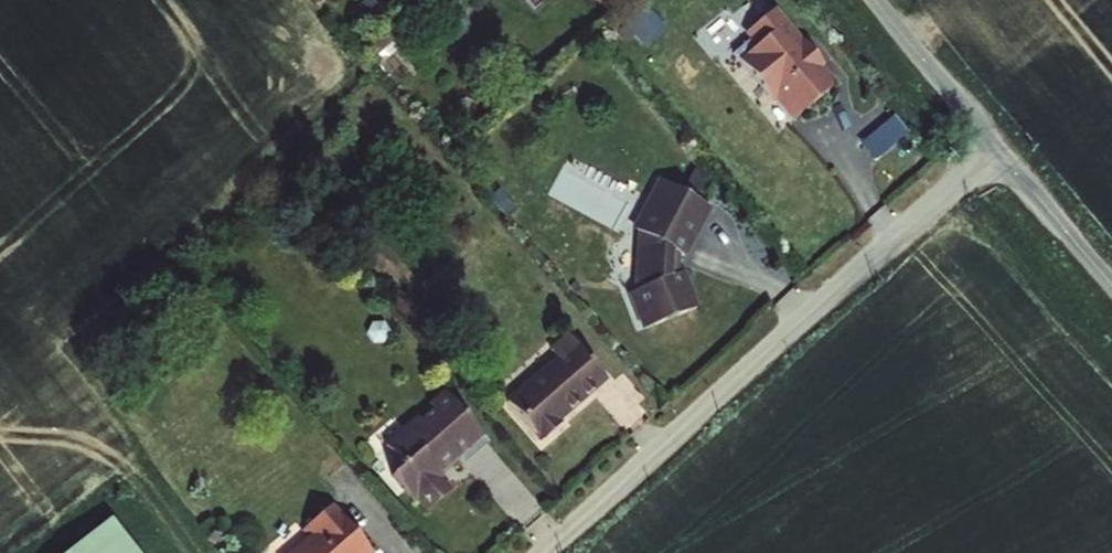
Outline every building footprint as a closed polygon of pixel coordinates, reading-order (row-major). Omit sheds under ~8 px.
[(349,14),(359,27),(380,11),(372,0),(369,0),(349,14)] [(599,5),(600,4),(611,16),(628,0),(594,0),(599,5)] [(667,29),(646,6),(624,25),(625,26),(634,37),(645,49),(667,29)] [(776,94),(794,117),(834,85),(820,68),(823,65),(813,53),(810,55),(773,9),(747,30),(752,36),(733,52),(770,98),(776,94)] [(634,37),(625,26),(617,34),(626,43),(634,37)] [(389,32),(366,52),(379,66),(401,46),(389,32)] [(895,117),(861,145),(875,163),(910,134),(895,117)] [(714,180),(695,170),(687,186),(705,197),(714,180)] [(681,256),(687,259),(713,210),(659,180),(632,229),(638,233),(634,293),(628,296),(643,331),(700,308),(686,272),(679,276),(681,256)] [(515,208),(500,191),(490,200),(505,217),(515,208)] [(562,422),(609,382),(567,334),(549,350),(557,360),(507,402),(538,439),(536,440),(540,445),(563,424),(562,422)] [(463,467),(489,443),(444,392),(428,406),(433,412),(420,423),(416,419),(385,448),(403,467),(391,479),(415,504),(416,503),(426,514),(452,492),(443,480),(444,479),(442,477),(460,462),(463,467)] [(332,505),(303,530),(310,537),(293,552),(372,552),(332,505)] [(109,522),(70,552),(134,552),(109,522)]
